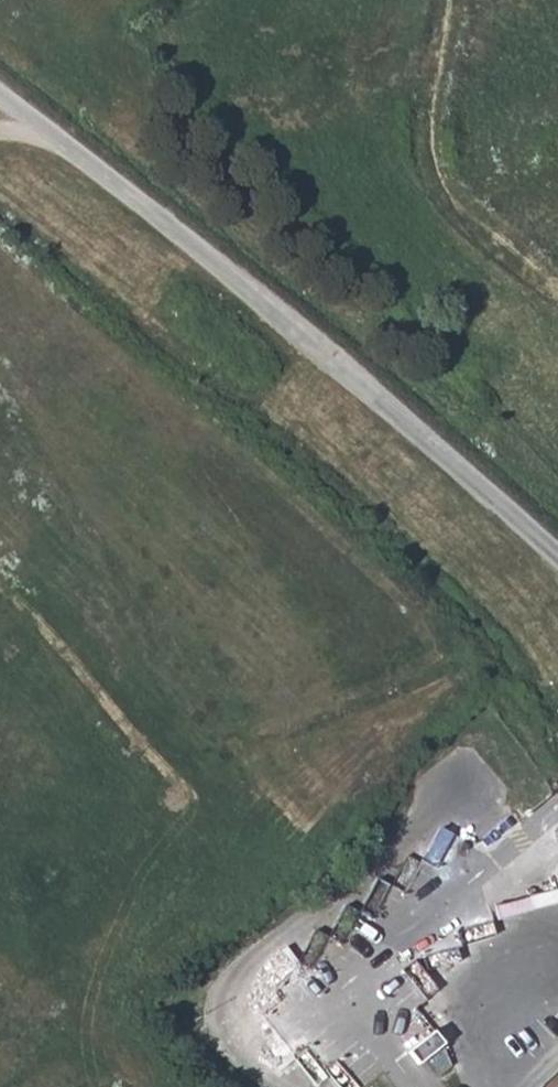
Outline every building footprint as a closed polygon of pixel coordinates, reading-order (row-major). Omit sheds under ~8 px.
[(441,1018),(431,1006),(407,1025),(417,1037),(441,1018)]
